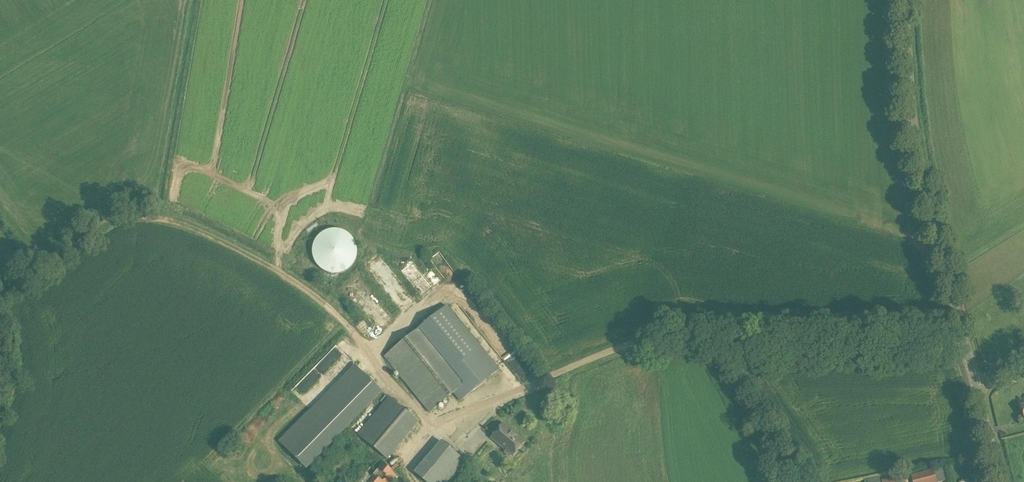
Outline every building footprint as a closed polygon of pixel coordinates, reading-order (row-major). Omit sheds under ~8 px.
[(337,277),(337,273),(355,274),(356,256),(337,255),(337,248),(319,247),(318,269),(330,270),(330,277),(337,277)] [(421,287),(428,280),(415,267),(408,273),(421,287)] [(361,277),(348,288),(367,313),(381,302),(361,277)] [(431,280),(420,289),(425,295),(436,285),(431,280)] [(460,401),(478,387),(499,369),(446,305),(425,323),(384,356),(430,413),(454,393),(460,401)] [(366,332),(372,336),(377,330),(370,325),(366,332)] [(383,391),(355,364),(279,441),(307,469),(383,391)] [(525,365),(524,371),(523,371),(522,376),(530,378),(533,366),(525,365)] [(388,459),(419,422),(389,396),(357,434),(388,459)] [(512,456),(525,441),(504,423),(491,438),(505,450),(504,452),(510,457),(511,455),(512,456)] [(470,464),(441,440),(414,472),(426,481),(455,481),(470,464)] [(363,469),(366,472),(357,481),(394,481),(399,476),(375,456),(363,469)] [(934,469),(911,475),(913,481),(937,481),(934,469)]
